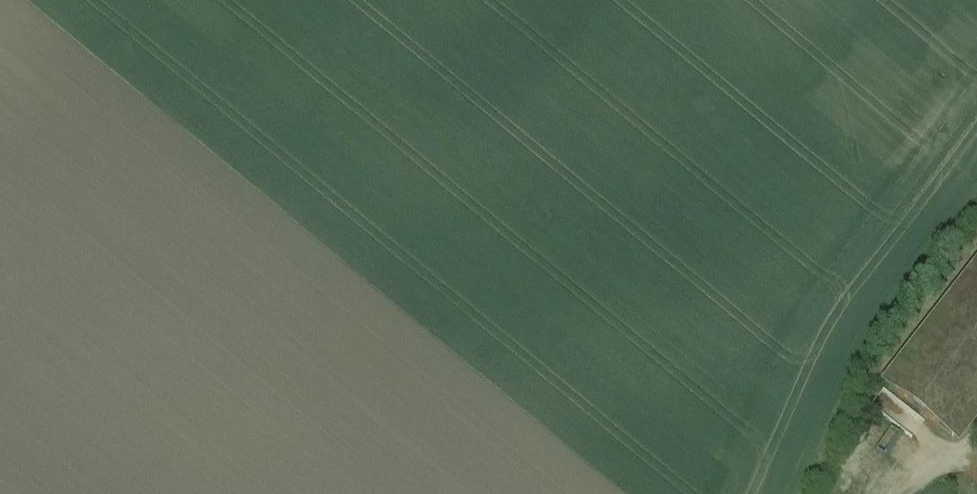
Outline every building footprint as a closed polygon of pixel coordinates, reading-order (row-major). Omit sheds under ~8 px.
[(881,382),(951,438),(976,405),(976,261),(881,382)]
